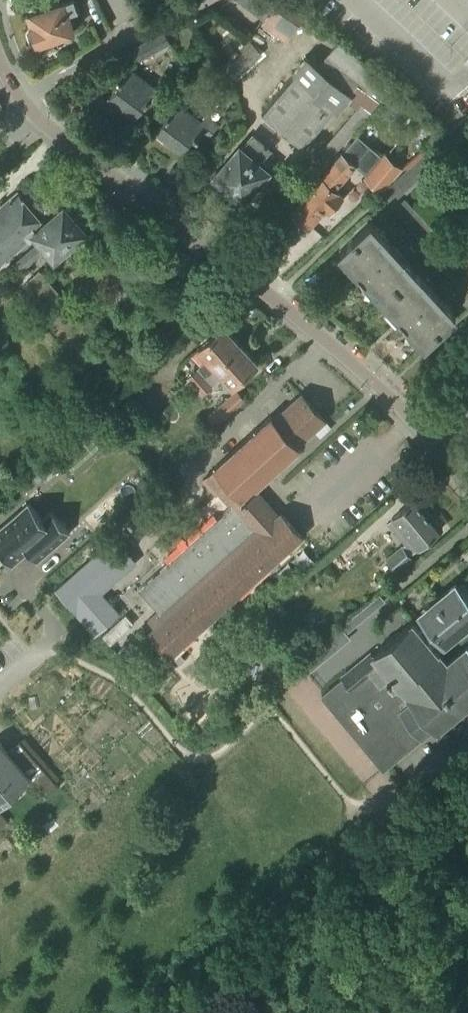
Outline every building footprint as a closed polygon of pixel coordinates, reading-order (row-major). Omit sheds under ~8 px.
[(75,0),(70,0),(65,2),(65,1),(49,7),(47,1),(33,6),(35,12),(29,14),(33,24),(31,25),(28,30),(32,42),(38,44),(39,43),(43,53),(59,47),(55,37),(75,30),(69,13),(78,10),(75,0)] [(309,10),(295,0),(279,0),(267,17),(291,34),(309,10)] [(138,62),(171,43),(165,32),(132,50),(138,62)] [(235,79),(263,55),(249,40),(240,48),(243,52),(225,68),(235,79)] [(381,78),(340,41),(318,67),(308,58),(263,111),(304,146),(336,109),(339,111),(348,101),(357,109),(325,146),(324,145),(306,166),(319,177),(337,156),(335,155),(392,90),(380,79),(381,78)] [(137,118),(158,90),(127,66),(117,79),(121,82),(110,97),(137,118)] [(201,122),(176,104),(155,132),(182,152),(194,137),(198,140),(204,131),(211,136),(219,125),(206,115),(201,122)] [(381,193),(391,203),(467,135),(467,116),(451,131),(381,193)] [(271,149),(253,134),(241,148),(240,148),(216,177),(244,200),(268,171),(254,160),(262,150),(267,154),(271,149)] [(335,190),(356,165),(368,175),(366,177),(382,190),(401,168),(385,155),(382,159),(358,137),(344,154),(343,154),(294,212),(310,226),(326,207),(331,211),(343,197),(335,190)] [(53,231),(46,223),(19,191),(0,207),(0,264),(34,234),(40,241),(53,231)] [(422,239),(433,229),(405,199),(395,209),(422,239)] [(73,218),(64,208),(46,223),(53,231),(40,241),(17,261),(23,269),(47,249),(55,258),(86,232),(86,225),(80,218),(74,217),(73,218)] [(383,296),(415,267),(372,221),(341,250),(383,296)] [(426,342),(457,313),(415,267),(383,296),(426,342)] [(51,313),(63,302),(58,297),(61,295),(39,270),(24,284),(46,309),(46,308),(51,313)] [(198,369),(188,378),(196,386),(216,368),(241,345),(224,326),(199,349),(208,359),(197,369),(198,369)] [(216,368),(196,386),(203,394),(223,376),(233,387),(258,364),(241,345),(216,368)] [(237,390),(208,416),(217,426),(246,400),(237,390)] [(326,421),(302,394),(274,419),(271,416),(215,467),(217,468),(204,479),(217,494),(219,491),(232,506),(140,589),(159,610),(150,619),(156,626),(150,631),(171,655),(303,537),(281,513),(277,516),(270,507),(271,506),(256,489),(301,449),(298,446),(326,421)] [(418,549),(443,528),(418,497),(392,518),(418,549)] [(0,529),(0,552),(11,565),(28,550),(29,552),(36,560),(35,560),(36,561),(70,532),(52,511),(43,519),(29,503),(0,529)] [(96,634),(120,613),(102,593),(137,562),(116,538),(57,590),(96,634)] [(397,572),(413,559),(402,546),(386,558),(397,572)] [(421,629),(439,651),(448,644),(445,641),(458,630),(463,635),(467,631),(467,626),(466,624),(467,622),(467,585),(464,581),(457,586),(456,585),(422,613),(430,622),(421,629)] [(126,615),(102,638),(111,647),(135,624),(126,615)] [(421,629),(413,620),(372,653),(375,657),(368,663),(365,660),(322,695),(383,769),(434,727),(437,732),(467,707),(467,644),(447,661),(439,651),(421,629)] [(41,766),(59,787),(60,786),(20,741),(19,741),(24,746),(13,756),(0,742),(0,801),(41,766)]
